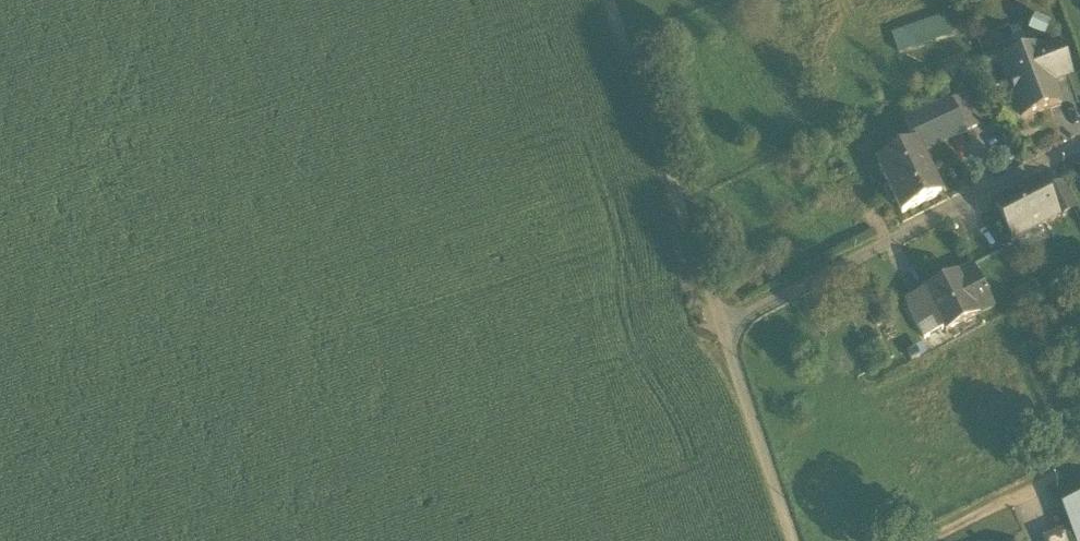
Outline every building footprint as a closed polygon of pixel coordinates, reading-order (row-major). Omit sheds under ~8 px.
[(945,14),(891,32),(898,54),(952,36),(945,14)] [(1034,17),(1027,32),(1043,40),(1051,25),(1034,17)] [(1043,53),(1054,81),(1068,76),(1057,47),(1043,53)] [(1001,64),(1021,118),(1058,104),(1050,83),(1054,81),(1043,53),(1039,54),(1038,50),(1001,64)] [(917,147),(920,154),(966,132),(981,125),(966,96),(951,104),(907,125),(917,147)] [(879,166),(901,214),(940,196),(920,154),(917,147),(879,166)] [(995,205),(1013,240),(1056,218),(1045,196),(1038,183),(995,205)] [(1045,196),(1056,218),(1075,208),(1064,186),(1045,196)] [(973,267),(956,276),(970,303),(987,294),(973,267)] [(977,316),(970,303),(956,276),(924,293),(943,328),(945,333),(977,316)] [(921,340),(943,328),(924,293),(902,304),(921,340)] [(1062,507),(1070,527),(1075,540),(1079,540),(1079,501),(1062,507)] [(1043,540),(1075,540),(1070,527),(1042,539),(1043,540)]
